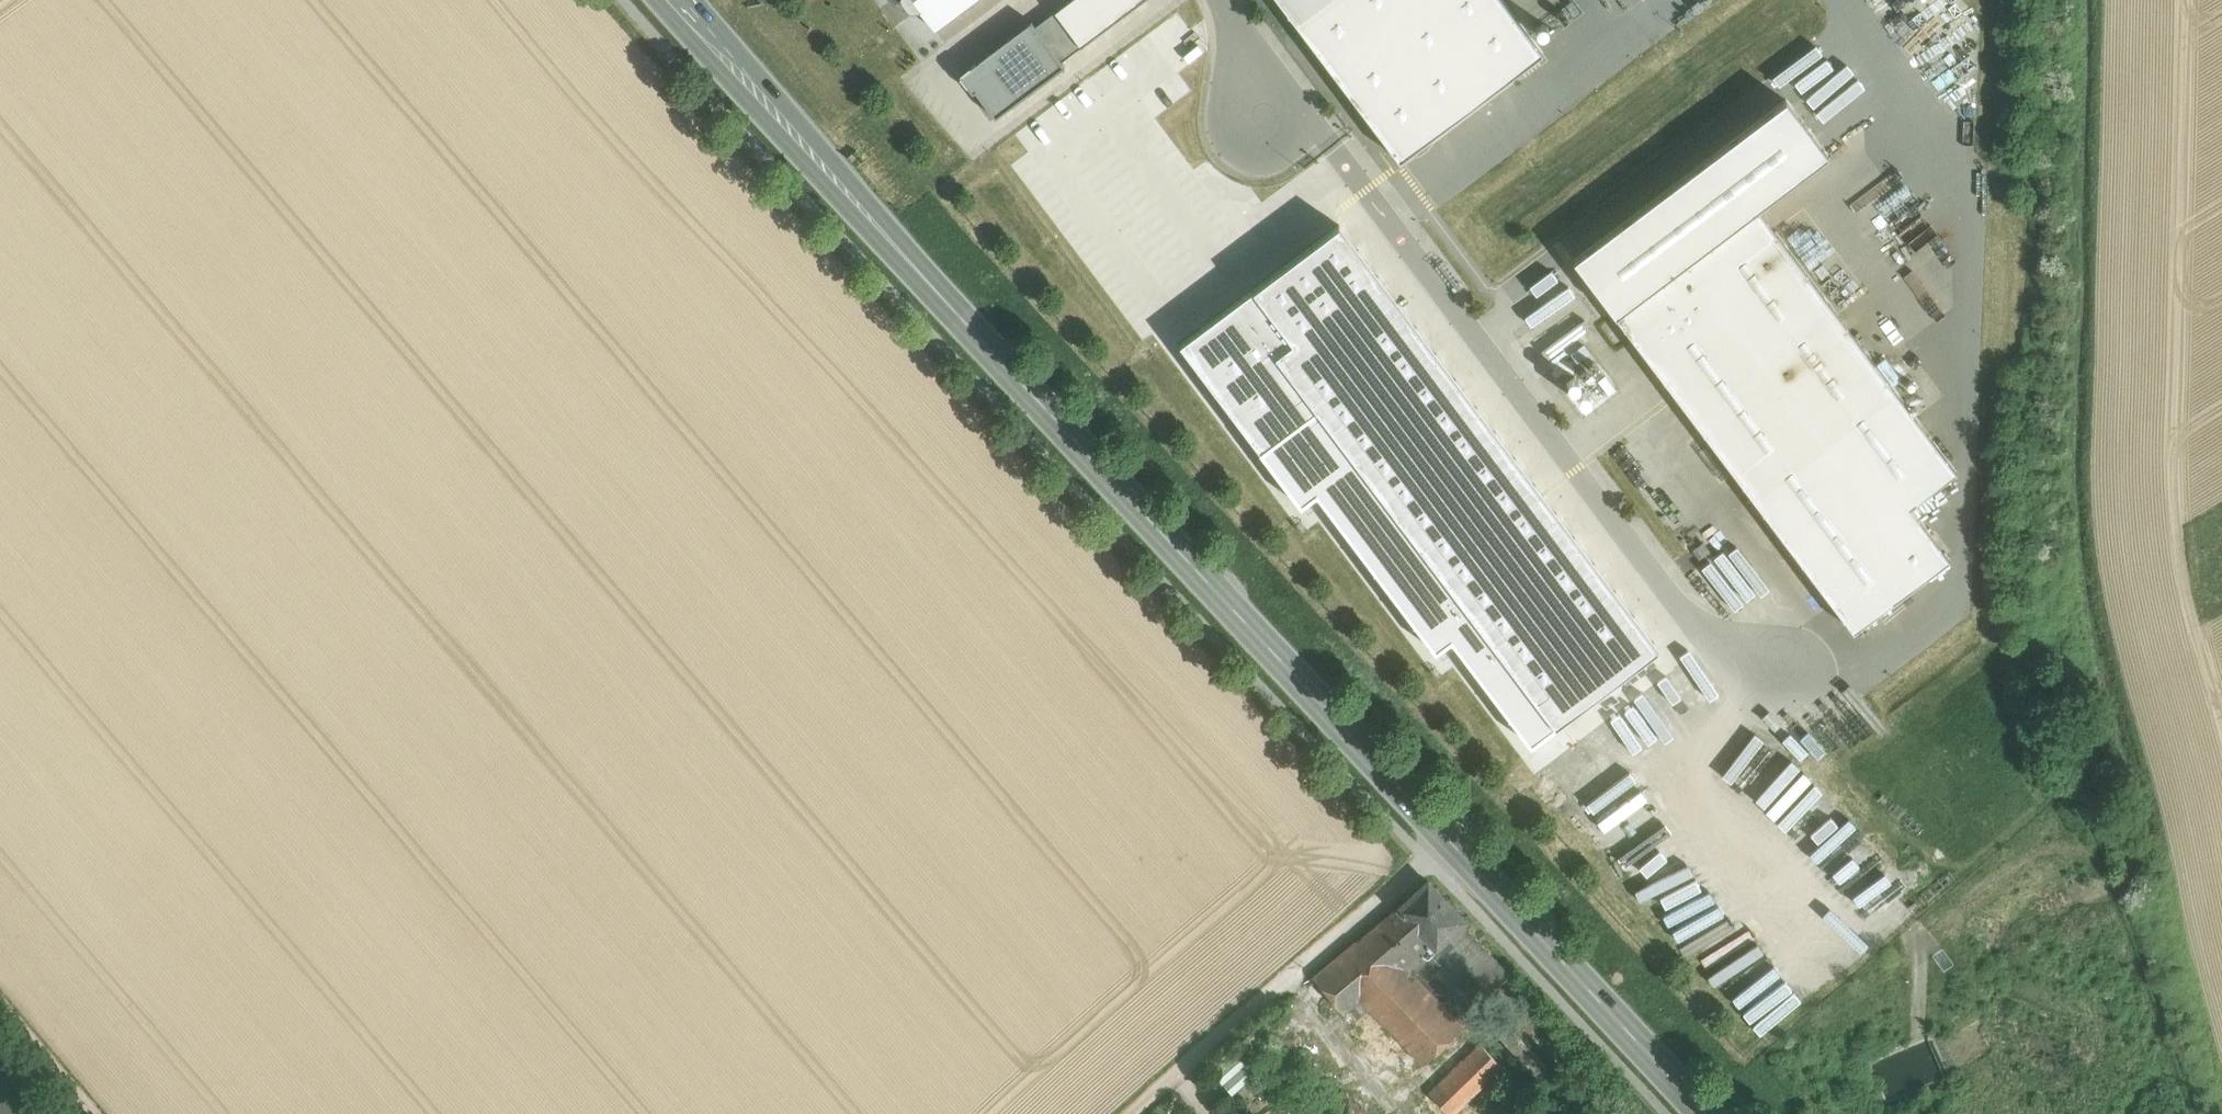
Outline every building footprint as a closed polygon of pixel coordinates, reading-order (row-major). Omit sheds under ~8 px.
[(935,29),(974,0),(903,0),(903,2),(909,8),(912,10),(918,11),(920,9),(935,29)] [(1055,12),(1080,46),(1143,0),(1072,0),(1055,12)] [(1400,155),(1543,48),(1507,0),(1284,0),(1400,155)] [(1055,12),(1036,25),(1061,59),(1080,46),(1055,12)] [(1034,22),(960,75),(990,117),(1064,64),(1061,59),(1036,25),(1034,22)] [(1717,153),(1575,260),(1756,498),(1897,390),(1717,153)] [(1550,368),(1576,403),(1597,387),(1572,353),(1550,368)] [(1952,560),(1919,510),(1756,511),(1783,552),(1801,552),(1851,627),(1952,560)] [(1438,888),(1318,990),(1357,1036),(1376,1020),(1430,1082),(1477,1042),(1428,984),(1482,937),(1438,888)] [(1433,1103),(1444,1113),(1482,1113),(1516,1082),(1488,1052),(1433,1103)] [(1240,1053),(1217,1075),(1233,1092),(1256,1070),(1240,1053)]
